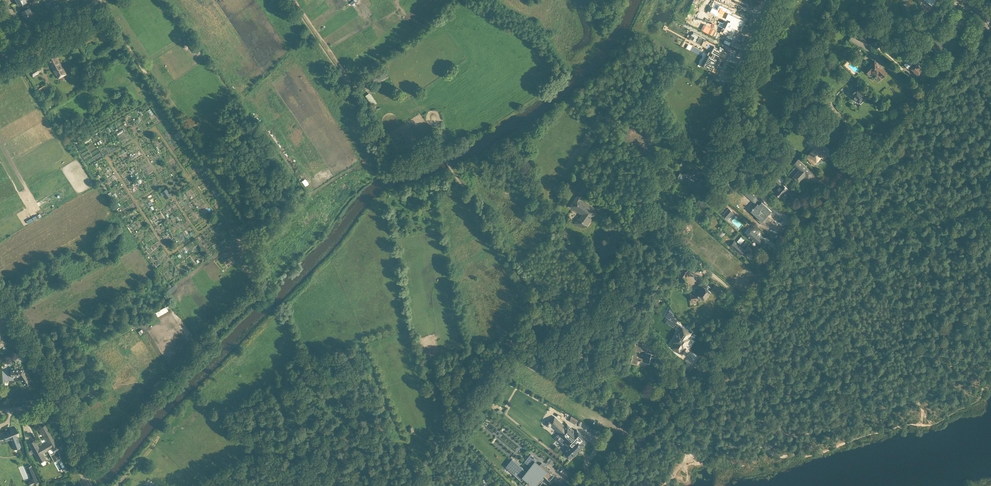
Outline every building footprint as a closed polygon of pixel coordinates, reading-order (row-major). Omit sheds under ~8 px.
[(906,1),(899,4),(904,19),(912,16),(906,1)] [(916,1),(913,6),(919,11),(923,6),(918,3),(916,1)] [(713,5),(710,11),(714,13),(714,14),(725,20),(725,19),(728,21),(727,21),(728,21),(727,21),(728,21),(725,27),(723,32),(727,34),(724,41),(730,45),(731,41),(733,36),(738,26),(739,27),(740,24),(741,25),(743,20),(744,19),(732,14),(733,10),(720,4),(718,8),(713,5)] [(32,7),(22,12),(27,21),(33,18),(36,16),(33,11),(34,11),(32,7)] [(960,20),(951,13),(946,20),(955,27),(960,20)] [(944,15),(939,21),(936,26),(940,29),(947,18),(944,15)] [(700,36),(693,32),(692,35),(694,37),(693,39),(696,41),(698,39),(698,38),(699,36),(700,36)] [(863,33),(859,40),(869,46),(873,39),(863,33)] [(876,49),(880,45),(874,40),(870,44),(876,49)] [(707,54),(701,65),(706,68),(707,67),(708,67),(709,67),(708,68),(709,68),(708,69),(715,73),(718,68),(712,65),(713,63),(714,63),(717,59),(714,58),(716,54),(718,55),(725,59),(729,53),(723,49),(723,48),(720,46),(719,48),(718,47),(717,48),(712,45),(709,50),(707,54)] [(58,79),(66,74),(54,52),(46,56),(58,79)] [(904,64),(906,66),(910,70),(910,69),(917,76),(923,70),(918,65),(920,63),(910,58),(904,64)] [(865,70),(868,74),(871,71),(873,73),(873,72),(876,76),(875,77),(878,79),(881,76),(882,77),(887,72),(875,60),(865,70)] [(29,70),(32,75),(33,76),(41,71),(38,65),(29,70)] [(385,74),(381,68),(371,74),(376,83),(379,81),(378,79),(385,74)] [(851,94),(855,98),(859,102),(865,95),(861,91),(858,88),(857,89),(857,88),(851,94)] [(370,92),(366,95),(372,105),(377,102),(370,92)] [(828,115),(831,111),(826,106),(822,109),(828,115)] [(821,124),(825,119),(818,115),(815,120),(821,124)] [(825,128),(829,131),(832,135),(833,134),(837,137),(842,132),(835,126),(836,125),(832,121),(825,128)] [(681,137),(677,143),(686,148),(689,143),(685,140),(688,136),(680,132),(678,135),(681,137)] [(813,149),(806,157),(810,160),(814,164),(816,162),(821,156),(824,158),(826,155),(816,146),(816,145),(819,141),(814,136),(807,143),(813,149)] [(792,177),(795,179),(798,183),(805,175),(808,178),(813,173),(809,169),(798,159),(793,164),(799,170),(792,177)] [(756,171),(763,169),(760,162),(752,164),(753,167),(754,168),(753,169),(754,173),(757,172),(756,171)] [(680,173),(677,179),(679,180),(680,179),(682,180),(681,181),(683,182),(684,182),(685,181),(686,181),(686,180),(687,178),(695,181),(694,184),(693,187),(692,187),(694,192),(695,192),(697,191),(698,191),(699,190),(700,189),(702,183),(703,179),(702,179),(701,179),(700,179),(698,178),(700,172),(697,171),(697,170),(694,168),(693,170),(690,169),(689,169),(688,169),(688,170),(686,173),(685,173),(684,173),(683,173),(683,174),(680,173)] [(775,192),(777,194),(780,198),(786,192),(792,195),(794,192),(788,189),(777,179),(781,175),(777,171),(771,178),(780,187),(775,192)] [(580,192),(574,201),(570,206),(583,215),(579,220),(588,226),(591,221),(589,219),(592,215),(593,216),(596,211),(593,208),(593,207),(591,206),(590,208),(587,206),(588,205),(582,201),(593,185),(582,177),(574,188),(580,192)] [(747,190),(754,196),(759,190),(759,189),(759,188),(753,184),(751,183),(748,186),(750,188),(747,190)] [(170,197),(165,190),(162,192),(164,196),(166,199),(170,197)] [(757,204),(751,211),(762,221),(765,218),(771,211),(769,208),(770,207),(765,203),(764,204),(762,202),(763,201),(756,194),(752,199),(758,205),(757,205),(757,204)] [(729,213),(731,215),(733,212),(729,208),(723,214),(726,216),(729,213)] [(640,224),(636,233),(644,236),(648,227),(640,224)] [(757,242),(763,248),(767,243),(759,237),(761,236),(752,228),(747,235),(755,242),(756,241),(757,242)] [(740,253),(743,256),(748,252),(746,250),(745,249),(746,248),(747,248),(748,248),(744,244),(747,240),(736,230),(733,234),(739,239),(739,240),(738,240),(732,247),(733,247),(732,248),(739,254),(740,253)] [(722,268),(719,271),(725,276),(728,272),(729,273),(736,264),(733,261),(735,259),(729,253),(726,256),(728,258),(721,267),(722,268)] [(688,262),(680,273),(685,277),(693,266),(688,262)] [(690,294),(691,296),(691,301),(697,300),(697,301),(704,299),(704,300),(711,291),(705,287),(706,286),(700,282),(698,285),(700,286),(695,293),(690,294)] [(157,316),(168,311),(167,307),(156,311),(157,316)] [(670,311),(666,317),(668,318),(668,319),(669,318),(676,323),(677,322),(678,321),(670,309),(669,311),(670,311)] [(677,335),(670,345),(675,348),(676,348),(675,349),(677,351),(681,345),(684,347),(684,346),(686,343),(685,342),(688,338),(687,337),(690,332),(683,328),(680,333),(679,332),(677,334),(676,333),(676,334),(677,335)] [(635,349),(633,357),(632,362),(637,364),(638,359),(645,361),(644,362),(649,364),(650,361),(655,362),(656,358),(651,356),(652,353),(646,352),(641,350),(642,344),(636,343),(635,349)] [(14,355),(8,359),(11,364),(14,363),(16,369),(11,369),(11,377),(19,376),(25,386),(31,381),(23,368),(22,368),(17,361),(18,360),(14,355)] [(585,444),(584,443),(588,440),(577,429),(575,431),(567,424),(565,426),(555,416),(551,420),(549,419),(548,419),(546,420),(545,422),(545,424),(546,425),(548,426),(550,426),(551,425),(559,432),(558,434),(566,441),(565,442),(569,446),(566,449),(567,449),(563,453),(570,459),(573,455),(574,456),(578,451),(581,448),(585,444)] [(38,447),(32,450),(39,462),(45,459),(42,454),(48,450),(52,447),(53,449),(55,453),(57,452),(58,451),(62,450),(59,445),(56,447),(55,444),(56,444),(54,439),(53,440),(45,425),(39,429),(41,433),(42,434),(44,433),(49,442),(39,447),(38,447)] [(0,433),(0,443),(4,442),(6,441),(5,439),(11,437),(12,440),(14,440),(15,443),(14,444),(15,448),(20,446),(21,446),(17,437),(18,436),(14,427),(15,427),(1,432),(0,433)] [(506,466),(522,481),(525,477),(529,480),(527,482),(527,483),(528,482),(532,485),(535,485),(536,485),(537,485),(539,485),(542,483),(539,480),(543,475),(549,480),(555,475),(541,463),(539,465),(536,462),(538,460),(533,456),(531,454),(525,462),(527,463),(531,467),(527,473),(522,467),(512,459),(506,466)] [(31,466),(27,468),(32,479),(34,484),(38,482),(38,483),(39,483),(38,482),(31,465),(31,466)]
